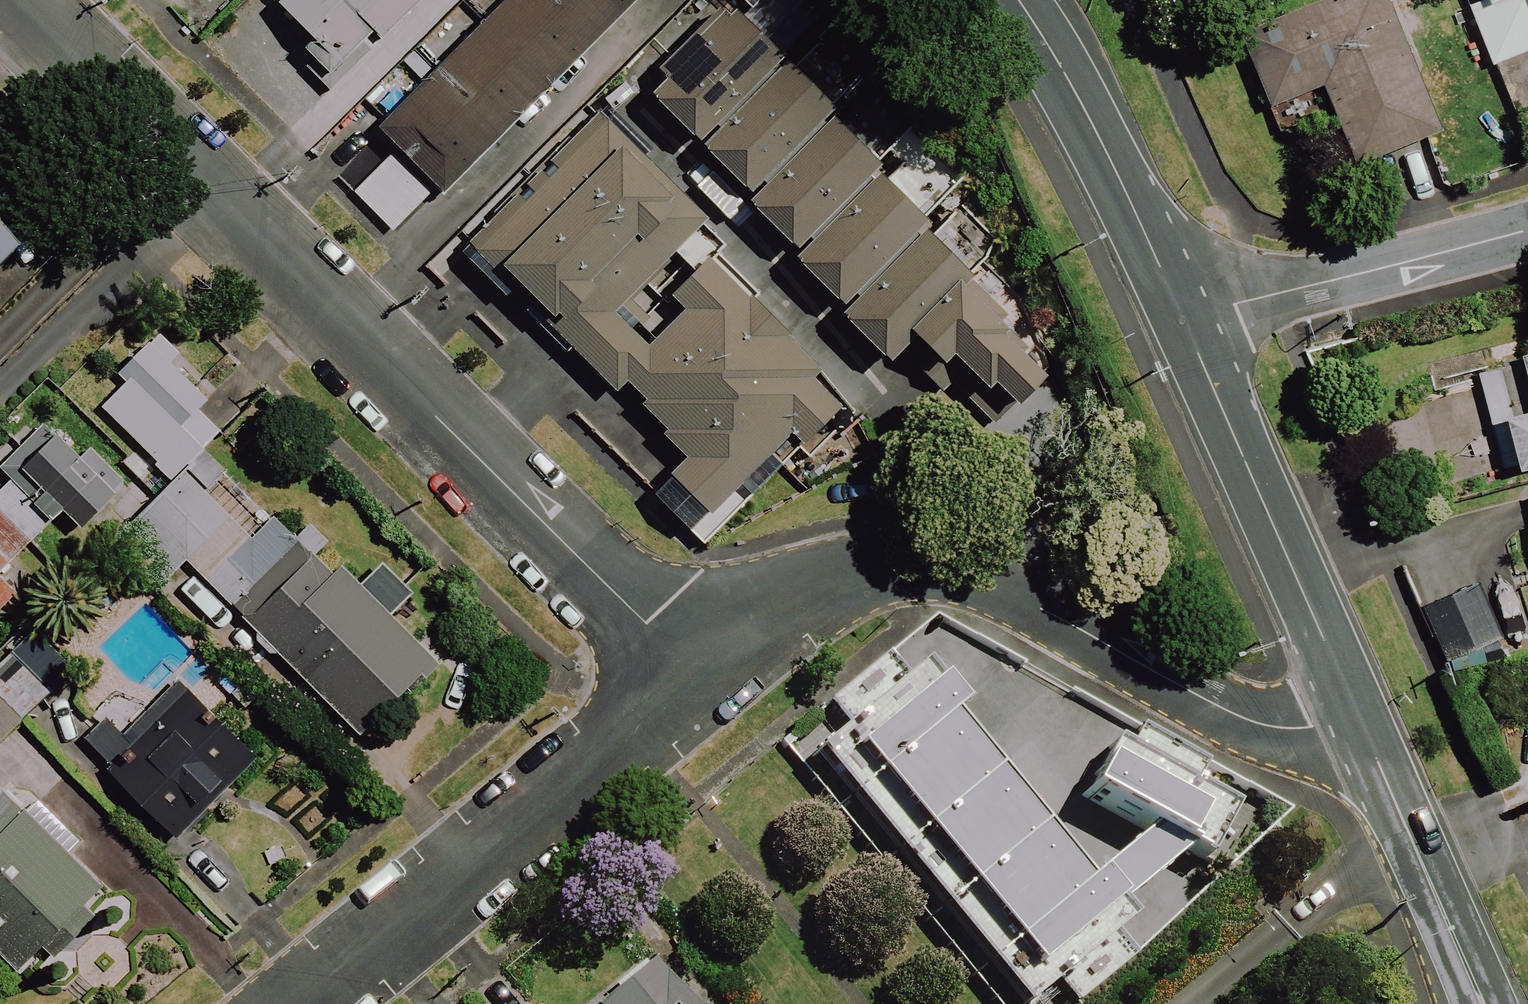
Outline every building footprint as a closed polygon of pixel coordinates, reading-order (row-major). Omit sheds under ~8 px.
[(205,0),(161,0),(191,30),(213,8),(205,0)] [(338,70),(365,42),(373,50),(422,0),(267,0),(338,70)] [(379,137),(395,152),(349,199),(388,237),(434,190),(447,203),(643,0),(510,0),(379,137)] [(1382,0),(1332,0),(1232,39),(1260,111),(1318,89),(1349,168),(1434,135),(1382,0)] [(1477,2),(1463,7),(1485,69),(1527,54),(1527,0),(1477,0),(1477,2)] [(691,147),(778,66),(722,6),(635,87),(691,147)] [(778,66),(691,147),(699,156),(694,160),(734,203),(826,118),(778,66)] [(611,314),(704,227),(601,116),(467,241),(614,397),(622,390),(686,459),(669,475),(709,517),(744,484),(756,497),(849,409),(708,258),(664,299),(681,317),(645,350),(611,314)] [(826,118),(734,203),(786,259),(878,174),(826,118)] [(878,174),(786,259),(833,310),(925,225),(878,174)] [(877,357),(886,367),(915,340),(908,332),(971,274),(969,272),(925,225),(833,310),(877,357)] [(908,332),(915,340),(940,367),(951,357),(1004,415),(1056,367),(971,274),(908,332)] [(229,420),(150,344),(91,405),(170,481),(229,420)] [(1518,360),(1527,400),(1527,357),(1518,360)] [(1498,422),(1512,475),(1527,471),(1527,415),(1498,422)] [(31,542),(63,513),(79,531),(124,489),(75,435),(63,446),(44,426),(0,467),(0,472),(10,483),(0,492),(0,509),(31,542)] [(291,545),(201,454),(109,545),(156,592),(168,580),(200,611),(216,595),(357,739),(439,658),(392,611),(410,594),(380,563),(349,593),(297,539),(291,545)] [(0,509),(0,571),(31,542),(0,509)] [(14,597),(0,582),(0,610),(14,597)] [(916,673),(903,683),(883,658),(826,705),(775,747),(803,781),(814,772),(1006,1003),(1031,1003),(1052,987),(1065,1003),(1078,1003),(1161,935),(1130,898),(1183,855),(1200,865),(1227,817),(1187,797),(1202,768),(1140,736),(1125,764),(1109,755),(1078,805),(1140,835),(1084,882),(1069,895),(934,731),(952,716),(916,673)] [(261,772),(179,684),(125,735),(108,717),(80,743),(178,849),(261,772)] [(0,705),(0,742),(19,724),(0,705)] [(0,796),(0,988),(16,1003),(27,1003),(118,909),(0,796)] [(651,962),(600,1003),(685,1003),(651,962)]
